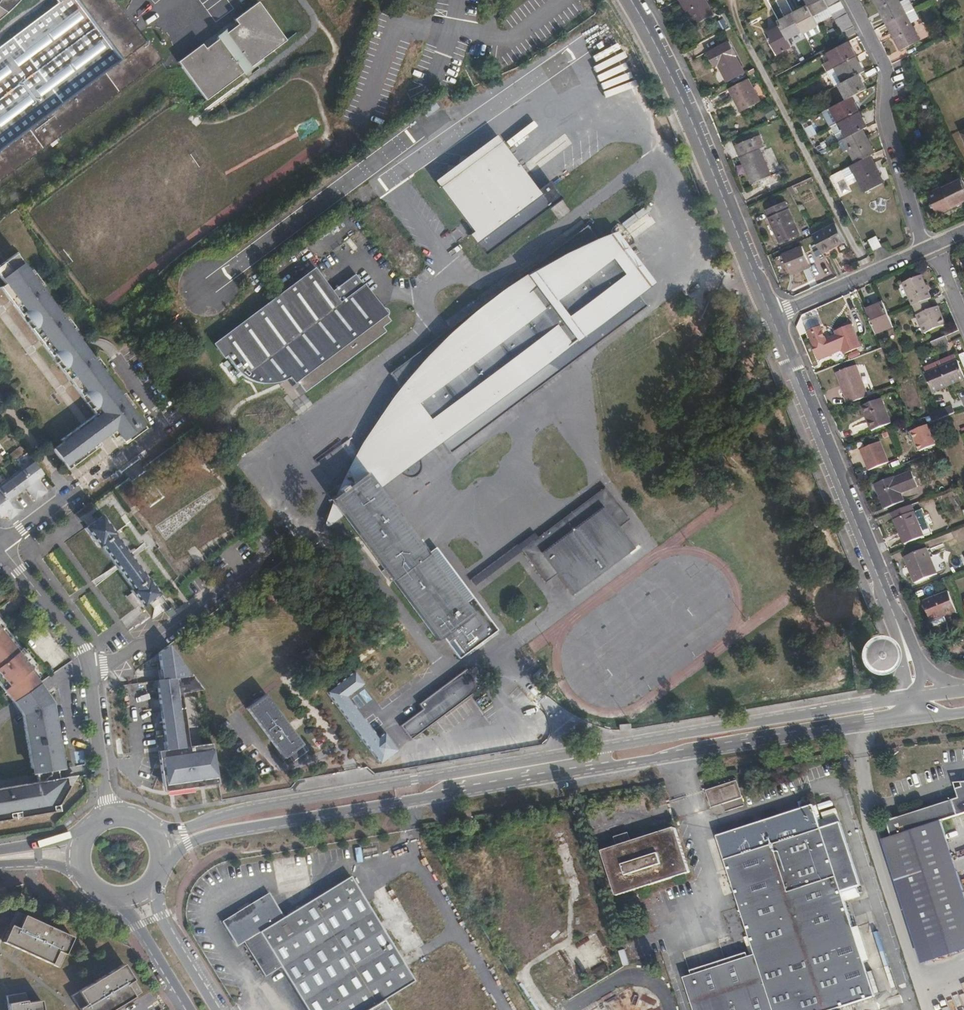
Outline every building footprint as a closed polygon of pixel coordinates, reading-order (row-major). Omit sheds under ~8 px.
[(60,2),(57,4),(0,47),(0,180),(161,60),(146,41),(143,43),(110,0),(58,0),(60,2)] [(9,10),(19,0),(0,0),(0,17),(9,10)] [(695,25),(714,15),(706,0),(681,0),(695,25)] [(825,1),(825,0),(806,0),(809,6),(814,15),(829,7),(825,1)] [(899,0),(875,0),(887,24),(915,9),(910,0),(904,0),(900,2),(899,0)] [(841,1),(829,7),(832,14),(844,7),(841,1)] [(205,50),(182,67),(207,100),(286,40),(258,2),(234,20),(238,25),(226,34),(225,33),(223,33),(222,33),(221,34),(220,35),(219,35),(218,36),(217,38),(217,39),(217,40),(205,50)] [(818,24),(814,15),(809,6),(793,14),(803,31),(804,33),(819,25),(818,24)] [(832,14),(829,7),(814,15),(818,24),(833,16),(832,14)] [(844,7),(832,14),(833,16),(835,20),(847,14),(844,7)] [(920,19),(915,9),(887,24),(901,51),(920,40),(911,23),(920,19)] [(723,16),(729,27),(732,26),(725,12),(722,14),(723,16)] [(803,31),(793,14),(779,21),(781,26),(788,39),(803,31)] [(847,14),(835,20),(839,26),(851,20),(847,14)] [(851,20),(839,26),(842,33),(854,26),(851,20)] [(725,22),(720,25),(722,31),(728,28),(725,22)] [(822,31),(819,25),(804,33),(807,39),(822,31)] [(788,39),(781,26),(766,33),(777,54),(792,46),(789,40),(788,39)] [(718,65),(727,83),(746,73),(737,56),(729,41),(706,52),(714,67),(718,65)] [(828,52),(833,62),(835,67),(856,56),(848,42),(828,52)] [(178,62),(182,67),(205,50),(201,44),(178,62)] [(836,68),(827,72),(835,86),(840,84),(859,74),(864,71),(856,56),(835,67),(836,68)] [(776,62),(772,64),(776,74),(780,72),(779,69),(776,62)] [(835,67),(833,62),(825,66),(827,72),(836,68),(835,67)] [(859,74),(840,84),(848,99),(852,97),(867,89),(859,74)] [(736,95),(743,111),(761,102),(749,78),(729,89),(733,96),(736,95)] [(741,112),(743,111),(736,95),(733,96),(741,112)] [(852,97),(848,99),(822,112),(830,127),(831,126),(860,112),(852,97)] [(860,112),(831,126),(839,142),(844,139),(863,129),(868,127),(860,112)] [(815,124),(810,126),(806,128),(811,137),(819,133),(815,124)] [(863,129),(844,139),(856,163),(866,158),(870,156),(875,153),(863,129)] [(498,132),(434,175),(472,230),(468,233),(481,252),(562,197),(550,178),(536,187),(498,132)] [(760,135),(735,145),(751,184),(771,176),(762,152),(760,149),(765,147),(760,135)] [(884,183),(870,156),(866,158),(856,163),(842,170),(849,182),(857,177),(865,192),(884,183)] [(929,195),(939,214),(960,204),(961,206),(963,205),(963,185),(961,179),(929,195)] [(786,201),(766,210),(780,243),(800,234),(786,201)] [(823,253),(846,241),(833,218),(810,230),(813,235),(823,253)] [(458,596),(379,490),(359,463),(422,416),(442,443),(450,453),(646,306),(586,225),(390,373),(413,405),(347,454),(363,475),(330,499),(346,521),(436,641),(448,633),(464,654),(467,652),(453,631),(482,611),(472,597),(463,603),(458,596)] [(877,236),(869,240),(874,250),(882,246),(877,236)] [(802,246),(783,254),(790,272),(809,264),(802,246)] [(94,415),(104,428),(113,439),(118,436),(119,438),(123,442),(127,439),(129,441),(145,429),(131,410),(128,406),(130,404),(122,393),(120,395),(103,373),(101,370),(103,368),(97,359),(94,361),(73,333),(71,329),(73,328),(67,319),(64,321),(38,286),(41,284),(17,252),(0,265),(0,278),(4,284),(0,287),(0,289),(8,300),(11,298),(12,300),(15,304),(12,305),(39,341),(42,339),(45,343),(46,345),(43,347),(69,381),(72,380),(75,383),(76,385),(73,386),(94,415)] [(317,375),(381,327),(389,321),(386,317),(387,315),(387,313),(387,311),(386,310),(385,309),(385,308),(383,308),(382,308),(381,308),(380,309),(376,312),(368,302),(373,299),(355,274),(330,292),(314,270),(215,345),(225,357),(226,356),(235,369),(240,373),(246,378),(254,382),(264,384),(274,383),(282,381),(290,377),(293,381),(295,380),(304,392),(321,379),(317,375)] [(928,300),(932,299),(922,275),(903,283),(913,306),(928,300)] [(928,300),(913,306),(924,334),(946,325),(938,306),(932,309),(928,300)] [(876,334),(894,327),(889,316),(884,303),(866,310),(876,334)] [(814,345),(813,345),(819,360),(844,350),(845,354),(862,348),(853,326),(836,333),(837,335),(826,340),(821,326),(808,331),(814,345)] [(385,332),(381,327),(317,375),(321,379),(385,332)] [(946,336),(932,343),(934,350),(949,343),(946,336)] [(942,367),(957,361),(955,354),(939,361),(942,367)] [(949,386),(963,379),(963,375),(958,360),(957,361),(942,367),(949,386)] [(924,367),(926,374),(942,367),(939,361),(924,367)] [(844,397),(847,405),(869,396),(857,365),(837,372),(846,396),(844,397)] [(933,392),(949,386),(942,367),(926,374),(933,392)] [(882,398),(862,406),(871,431),(892,423),(882,398)] [(938,412),(939,415),(953,408),(952,406),(938,412)] [(953,408),(939,415),(941,419),(955,413),(953,408)] [(94,415),(77,428),(78,429),(82,426),(91,438),(93,436),(104,428),(94,415)] [(359,463),(379,490),(442,443),(422,416),(359,463)] [(917,433),(924,450),(928,448),(936,445),(932,437),(928,425),(915,430),(917,433)] [(63,442),(53,450),(68,470),(96,449),(94,447),(99,444),(93,436),(91,438),(82,426),(78,429),(77,428),(61,440),(63,442)] [(920,451),(924,450),(917,433),(913,434),(920,451)] [(860,450),(862,454),(882,446),(880,441),(860,450)] [(882,446),(862,454),(869,471),(889,462),(882,446)] [(32,460),(20,469),(41,496),(47,492),(37,479),(43,475),(32,460)] [(8,478),(19,493),(25,489),(35,501),(41,496),(20,469),(8,478)] [(895,477),(875,485),(884,507),(884,509),(904,501),(901,493),(918,486),(912,471),(895,478),(895,477)] [(16,514),(23,509),(14,497),(19,493),(8,478),(0,485),(0,492),(16,514)] [(587,516),(575,524),(574,525),(567,516),(560,521),(567,530),(554,540),(547,531),(521,550),(542,577),(546,582),(557,574),(572,594),(633,548),(618,528),(628,519),(605,488),(580,506),(587,516)] [(10,519),(16,514),(0,492),(0,518),(6,514),(10,519)] [(327,502),(343,524),(346,521),(330,499),(327,502)] [(912,505),(891,513),(904,545),(924,536),(924,535),(931,532),(922,510),(915,513),(912,505)] [(587,516),(580,506),(568,515),(575,524),(587,516)] [(574,525),(575,524),(568,515),(567,516),(574,525)] [(101,517),(86,528),(99,545),(100,544),(133,589),(131,591),(142,606),(158,594),(146,579),(112,535),(113,534),(101,517)] [(560,521),(547,531),(554,540),(567,530),(560,521)] [(526,539),(511,549),(517,558),(523,553),(520,549),(528,543),(526,539)] [(927,548),(904,557),(915,583),(937,574),(927,548)] [(463,603),(472,597),(485,587),(480,580),(458,596),(463,603)] [(931,621),(932,621),(945,616),(956,611),(948,591),(923,601),(923,602),(931,621)] [(453,631),(467,652),(496,630),(482,611),(453,631)] [(945,616),(932,621),(934,626),(947,621),(945,616)] [(12,701),(37,684),(39,683),(28,670),(35,665),(0,622),(0,686),(12,701)] [(167,785),(218,778),(213,748),(201,750),(200,745),(188,746),(185,747),(177,693),(181,693),(191,692),(191,689),(201,688),(168,645),(158,653),(160,670),(162,680),(159,680),(160,688),(162,704),(163,711),(161,711),(166,750),(166,752),(162,753),(167,785)] [(861,652),(860,654),(861,657),(861,659),(862,661),(864,662),(866,663),(868,664),(870,664),(873,663),(876,661),(877,659),(879,654),(877,650),(876,649),(872,646),(869,646),(865,647),(863,648),(861,652)] [(400,727),(410,742),(481,690),(467,670),(419,705),(422,710),(400,727)] [(328,692),(380,762),(396,750),(384,734),(377,738),(345,696),(362,684),(353,672),(328,692)] [(52,702),(39,683),(37,684),(50,702),(52,702)] [(12,701),(22,714),(31,768),(34,767),(37,782),(37,783),(31,784),(26,784),(1,788),(1,789),(0,789),(0,820),(10,819),(9,814),(14,813),(18,812),(20,817),(53,811),(52,806),(57,805),(56,798),(61,798),(61,795),(62,792),(63,790),(64,788),(65,785),(67,783),(68,782),(68,781),(68,780),(68,779),(68,778),(67,778),(67,777),(66,777),(65,777),(64,777),(58,778),(56,769),(63,768),(60,754),(59,754),(59,742),(52,702),(50,702),(37,684),(12,701)] [(181,693),(177,693),(185,747),(188,746),(181,693)] [(265,695),(246,708),(284,758),(288,754),(293,761),(307,751),(265,695)] [(166,752),(166,750),(158,751),(163,786),(167,785),(162,753),(166,752)] [(218,778),(167,785),(167,790),(219,783),(218,778)] [(918,949),(963,934),(963,892),(941,821),(963,813),(963,781),(960,781),(962,787),(956,789),(958,798),(887,821),(892,836),(882,839),(918,949)] [(743,805),(738,791),(737,788),(735,783),(712,791),(716,803),(724,801),(727,811),(743,805)] [(827,801),(818,803),(820,810),(829,807),(827,801)] [(685,978),(684,978),(694,1009),(831,1009),(875,996),(841,892),(860,885),(841,822),(820,828),(813,805),(717,836),(756,955),(689,977),(685,978)] [(681,874),(685,873),(689,872),(675,828),(603,851),(603,854),(617,895),(635,890),(639,888),(681,874)] [(382,1000),(414,981),(350,876),(283,917),(269,894),(223,921),(237,945),(244,941),(266,975),(280,967),(307,1009),(388,1009),(382,1000)] [(390,888),(371,899),(404,955),(424,944),(390,888)] [(24,915),(16,932),(19,933),(24,923),(28,925),(31,918),(24,915)] [(59,967),(72,937),(31,918),(28,925),(24,923),(19,933),(16,932),(10,946),(59,967)] [(918,949),(921,960),(963,945),(963,934),(918,949)] [(141,992),(123,963),(78,991),(82,999),(75,1003),(79,1009),(111,1009),(141,992)] [(78,991),(71,996),(75,1003),(82,999),(78,991)] [(8,1009),(42,1009),(40,1001),(26,1003),(24,993),(15,995),(17,1005),(7,1007),(8,1009)] [(15,995),(5,997),(7,1007),(17,1005),(15,995)]
